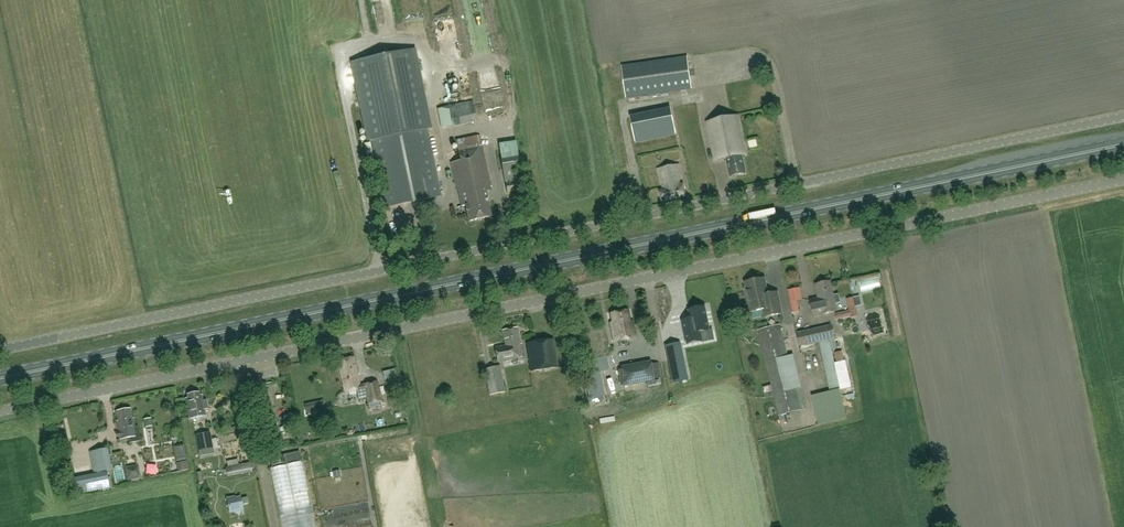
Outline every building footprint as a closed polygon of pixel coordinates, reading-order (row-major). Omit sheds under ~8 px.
[(387,6),(378,9),(383,25),(392,23),(387,6)] [(340,27),(341,34),(347,33),(347,39),(363,38),(362,25),(340,27)] [(386,207),(441,196),(428,129),(431,129),(415,49),(354,61),(370,141),(372,140),(386,207)] [(687,56),(663,59),(622,65),(626,97),(692,88),(687,56)] [(442,128),(477,121),(473,102),(438,109),(442,128)] [(670,109),(631,117),(636,142),(675,134),(670,109)] [(706,121),(713,155),(714,161),(727,158),(731,176),(746,173),(742,155),(746,155),(738,115),(706,121)] [(469,221),(483,218),(498,215),(496,206),(493,207),(492,203),(488,204),(486,191),(491,190),(480,136),(456,141),(460,160),(451,162),(456,185),(457,185),(462,206),(466,205),(469,221)] [(517,144),(506,146),(499,147),(507,192),(523,189),(521,180),(524,179),(517,144)] [(679,164),(657,169),(660,182),(662,181),(663,189),(658,190),(661,201),(686,196),(683,183),(680,184),(679,178),(682,177),(679,164)] [(764,278),(745,282),(751,312),(764,309),(765,317),(782,313),(777,292),(768,294),(764,278)] [(837,310),(830,280),(816,283),(818,297),(814,298),(817,314),(837,310)] [(799,298),(804,297),(802,284),(789,287),(794,311),(802,310),(799,298)] [(683,321),(683,324),(687,344),(702,341),(700,332),(709,330),(704,307),(689,311),(691,319),(683,321)] [(610,322),(614,342),(636,337),(633,321),(630,321),(628,309),(611,313),(613,322),(610,322)] [(793,355),(788,356),(780,324),(758,329),(772,385),(762,387),(765,398),(774,396),(779,415),(807,408),(801,387),(793,355)] [(831,324),(802,330),(797,331),(799,344),(820,340),(830,338),(834,337),(831,324)] [(503,329),(505,346),(496,347),(498,361),(523,357),(518,327),(503,329)] [(820,340),(830,391),(812,396),(819,425),(847,418),(840,390),(841,390),(830,338),(820,340)] [(554,339),(527,343),(531,371),(558,367),(554,339)] [(837,360),(846,356),(843,348),(834,352),(837,360)] [(681,351),(667,354),(673,383),(687,380),(681,351)] [(345,391),(356,389),(358,400),(369,398),(370,408),(381,406),(376,380),(359,384),(354,356),(338,359),(345,391)] [(842,387),(854,384),(847,357),(836,360),(842,387)] [(575,362),(580,386),(595,383),(591,359),(575,362)] [(654,379),(651,364),(629,369),(632,384),(654,379)] [(485,368),(490,395),(505,392),(500,366),(485,368)] [(387,370),(388,376),(398,374),(397,368),(387,370)] [(190,393),(187,394),(188,397),(185,398),(189,418),(206,414),(205,408),(208,407),(206,399),(203,400),(202,394),(200,395),(199,391),(196,392),(195,390),(190,391),(190,393)] [(323,399),(305,403),(307,413),(325,409),(323,399)] [(117,421),(120,439),(129,438),(130,442),(141,440),(138,426),(135,426),(134,417),(132,418),(130,408),(117,410),(119,420),(117,421)] [(210,431),(196,434),(199,451),(213,448),(210,431)] [(182,444),(173,446),(176,461),(185,459),(182,444)] [(105,450),(91,453),(95,473),(109,471),(105,450)] [(302,461),(299,450),(269,457),(272,467),(270,468),(282,526),(316,526),(302,461)] [(126,467),(128,479),(141,476),(139,464),(126,467)] [(108,488),(105,473),(74,479),(77,494),(108,488)] [(230,511),(243,508),(241,497),(227,500),(230,511)]
